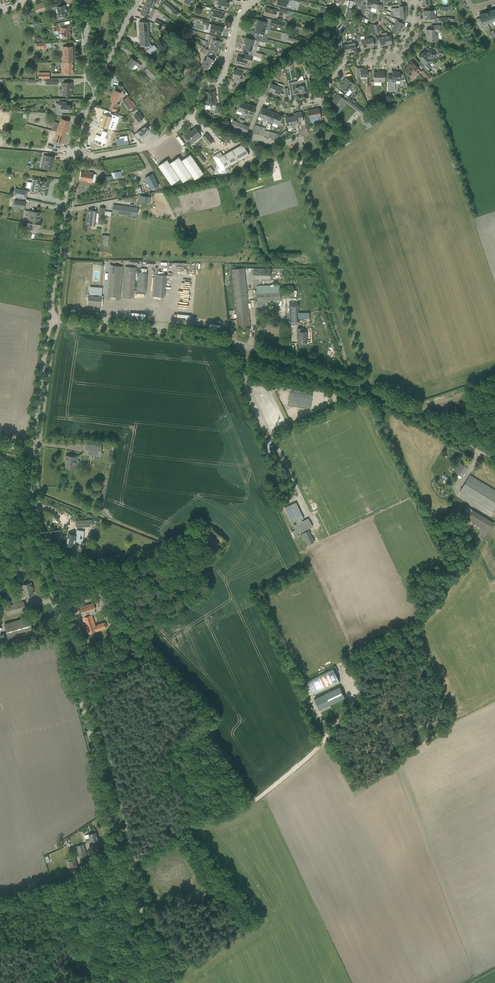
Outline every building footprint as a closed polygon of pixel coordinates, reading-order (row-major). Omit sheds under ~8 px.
[(221,8),(226,10),(228,3),(226,2),(226,0),(216,0),(216,1),(218,2),(217,7),(221,8)] [(275,4),(290,9),(292,2),(291,1),(286,0),(277,0),(275,4)] [(361,9),(362,4),(364,0),(353,0),(353,2),(357,3),(355,7),(361,9)] [(370,11),(375,12),(379,13),(379,11),(376,10),(379,1),(375,0),(373,0),(370,11)] [(178,11),(165,1),(162,5),(170,12),(171,11),(176,14),(178,11)] [(66,18),(65,14),(68,13),(66,7),(65,8),(65,5),(62,6),(61,2),(51,5),(52,10),(57,8),(58,14),(56,15),(57,20),(66,18)] [(43,3),(34,6),(36,12),(42,10),(42,9),(45,8),(43,3)] [(153,8),(145,4),(140,14),(151,19),(154,13),(151,12),(153,8)] [(264,15),(273,17),(275,18),(276,10),(275,10),(266,7),(264,15)] [(213,14),(212,19),(221,22),(224,12),(219,10),(212,8),(210,13),(213,14)] [(423,11),(424,15),(425,15),(425,19),(430,19),(436,18),(436,10),(428,10),(423,11)] [(493,22),(489,11),(484,13),(487,24),(493,22)] [(487,24),(484,13),(479,15),(481,22),(478,23),(481,28),(483,27),(483,25),(487,24)] [(271,25),(282,27),(284,23),(271,19),(268,18),(267,22),(272,24),(271,25)] [(154,23),(162,28),(170,31),(172,27),(164,24),(156,20),(154,23)] [(257,20),(256,25),(265,28),(267,22),(257,20)] [(397,20),(394,25),(402,30),(404,27),(403,26),(404,24),(397,20)] [(139,22),(140,37),(149,38),(148,22),(139,22)] [(69,29),(70,28),(69,24),(58,27),(57,23),(53,24),(54,31),(61,30),(63,39),(68,38),(67,36),(71,35),(69,29)] [(209,32),(216,34),(221,35),(223,27),(211,24),(209,32)] [(402,30),(394,25),(392,24),(389,28),(391,30),(398,34),(399,33),(401,34),(402,30)] [(258,32),(256,36),(264,38),(267,39),(269,29),(265,28),(256,25),(254,31),(258,32)] [(426,35),(427,41),(432,41),(437,41),(437,32),(440,32),(440,25),(436,25),(431,26),(431,29),(426,30),(427,30),(427,35),(426,35)] [(333,32),(337,42),(341,40),(337,30),(333,32)] [(386,45),(384,33),(381,33),(382,37),(376,38),(377,44),(380,43),(381,46),(386,45)] [(357,37),(358,39),(358,42),(360,41),(361,41),(362,49),(368,48),(367,39),(364,39),(364,36),(360,37),(359,34),(357,34),(357,37)] [(208,43),(210,43),(220,46),(221,43),(222,44),(222,41),(218,40),(218,37),(212,35),(211,39),(209,38),(208,42),(208,43)] [(267,39),(264,38),(256,36),(251,35),(250,38),(245,37),(243,43),(253,45),(254,40),(263,42),(266,42),(267,39)] [(300,43),(301,38),(288,35),(287,39),(300,43)] [(149,38),(140,37),(140,46),(149,45),(149,38)] [(351,40),(349,40),(349,41),(351,52),(357,51),(355,42),(352,43),(351,40)] [(220,46),(210,43),(208,43),(208,42),(206,42),(204,48),(209,51),(213,53),(219,54),(220,49),(219,49),(220,46)] [(253,45),(243,43),(242,49),(251,51),(253,45)] [(62,62),(73,62),(72,46),(63,46),(63,56),(61,56),(61,62),(62,62)] [(200,52),(206,55),(209,51),(204,48),(204,47),(200,52)] [(134,64),(139,56),(130,49),(125,57),(134,64)] [(422,67),(424,69),(426,71),(431,67),(427,63),(432,59),(431,59),(436,55),(431,49),(426,53),(424,51),(418,56),(421,60),(420,61),(424,65),(422,67)] [(235,64),(245,67),(246,62),(251,63),(253,56),(244,54),(243,58),(237,56),(235,64)] [(201,66),(208,70),(214,60),(207,56),(201,66)] [(134,64),(125,57),(120,64),(129,70),(134,64)] [(409,64),(404,69),(410,77),(419,69),(411,61),(409,64)] [(73,62),(62,62),(62,74),(63,74),(73,74),(73,62)] [(129,70),(120,64),(115,72),(124,78),(129,70)] [(144,70),(153,78),(157,73),(149,65),(144,70)] [(234,79),(241,81),(243,81),(245,80),(245,78),(244,76),(240,75),(242,69),(237,68),(236,70),(234,70),(232,76),(235,76),(234,79)] [(356,79),(367,80),(367,84),(370,84),(371,72),(367,72),(367,69),(360,69),(360,68),(356,68),(356,79)] [(424,69),(421,72),(428,80),(432,77),(426,71),(424,69)] [(373,82),(384,82),(385,71),(380,71),(380,72),(373,72),(373,82)] [(387,91),(394,91),(395,86),(391,86),(391,82),(396,82),(396,80),(400,80),(400,77),(400,72),(396,72),(396,71),(392,71),(392,75),(388,75),(388,80),(387,91)] [(342,82),(342,83),(339,87),(346,93),(349,89),(350,90),(354,86),(353,85),(354,84),(346,77),(342,82)] [(125,91),(127,94),(140,84),(138,82),(138,81),(136,78),(127,84),(130,87),(125,91)] [(308,88),(307,80),(304,81),(303,80),(297,81),(300,93),(299,93),(300,94),(306,92),(305,89),(308,88)] [(300,93),(297,81),(291,82),(288,83),(290,91),(293,90),(294,94),(299,93),(300,93)] [(72,82),(61,82),(61,88),(62,88),(62,96),(71,96),(71,90),(72,90),(72,82)] [(173,95),(181,87),(176,82),(174,84),(172,82),(166,89),(173,95)] [(134,93),(137,97),(145,91),(142,87),(140,84),(127,94),(129,97),(134,93)] [(268,91),(274,93),(277,86),(271,84),(268,91)] [(277,86),(274,93),(279,96),(282,88),(277,86)] [(161,99),(166,104),(173,95),(166,89),(161,95),(163,97),(161,99)] [(118,108),(114,107),(116,103),(120,93),(115,90),(110,101),(113,102),(110,109),(116,111),(118,108)] [(205,92),(205,96),(206,96),(207,105),(216,104),(214,91),(205,92)] [(136,106),(138,109),(151,100),(149,97),(147,93),(139,99),(141,102),(136,106)] [(332,101),(339,107),(345,100),(338,94),(332,101)] [(122,100),(130,110),(135,107),(127,97),(122,100)] [(349,98),(346,101),(353,107),(361,113),(363,110),(356,104),(349,98)] [(146,109),(148,112),(156,106),(153,102),(153,103),(151,100),(138,109),(140,112),(146,109)] [(52,113),(53,114),(62,114),(61,114),(61,112),(70,112),(70,105),(66,105),(66,102),(59,101),(58,104),(55,103),(55,108),(52,107),(52,108),(52,110),(51,111),(52,113)] [(242,112),(246,104),(245,103),(246,102),(244,101),(243,103),(241,102),(237,110),(242,112),(243,112),(242,112)] [(242,112),(243,112),(245,113),(244,115),(246,116),(247,114),(251,105),(248,104),(249,102),(246,101),(246,102),(245,103),(246,104),(242,112)] [(256,107),(251,105),(247,114),(252,116),(256,107)] [(262,121),(263,118),(267,109),(262,107),(258,116),(261,117),(260,120),(262,121)] [(308,110),(309,115),(309,119),(321,117),(319,108),(308,110)] [(263,118),(268,120),(272,111),(267,109),(263,118)] [(268,120),(273,122),(276,114),(277,114),(277,113),(272,111),(268,120)] [(138,112),(134,115),(133,115),(138,122),(143,118),(138,112)] [(116,122),(118,117),(109,113),(108,116),(103,114),(99,125),(110,129),(112,121),(116,122)] [(290,116),(292,127),(294,127),(294,124),(297,123),(298,126),(298,129),(299,129),(296,113),(293,113),(294,116),(290,116)] [(328,126),(330,129),(334,127),(333,124),(327,113),(322,115),(328,126)] [(273,122),(273,123),(278,125),(282,116),(277,114),(276,114),(273,122)] [(230,126),(236,129),(238,122),(241,116),(240,115),(238,118),(236,121),(234,120),(234,119),(234,118),(232,118),(231,119),(230,121),(232,122),(230,126)] [(291,128),(292,127),(290,116),(287,117),(286,115),(284,115),(286,125),(290,125),(291,128)] [(69,121),(61,118),(59,123),(54,122),(52,128),(57,129),(54,141),(53,144),(59,146),(60,143),(62,144),(69,121)] [(243,124),(241,130),(247,133),(249,126),(243,124)] [(146,127),(137,134),(141,139),(150,132),(146,127)] [(189,133),(188,131),(184,135),(187,139),(191,144),(194,142),(202,136),(195,127),(189,133)] [(95,134),(91,145),(103,149),(106,141),(104,141),(107,132),(102,130),(100,136),(95,134)] [(284,132),(279,135),(281,139),(286,135),(289,133),(286,130),(284,132)] [(213,141),(207,134),(203,137),(209,145),(213,141)] [(221,171),(245,157),(249,155),(243,144),(222,156),(220,152),(213,156),(215,161),(221,171)] [(158,166),(161,170),(171,185),(180,179),(183,182),(192,176),(194,179),(203,173),(193,159),(190,154),(181,161),(179,157),(169,163),(167,160),(158,166)] [(44,168),(51,170),(54,157),(44,155),(43,163),(45,164),(44,168)] [(87,182),(92,183),(92,182),(95,182),(96,174),(93,174),(93,173),(89,172),(89,173),(81,172),(80,180),(87,181),(87,182)] [(145,177),(151,190),(159,186),(153,173),(145,177)] [(43,195),(46,182),(37,180),(32,179),(30,192),(34,193),(43,195)] [(26,198),(27,191),(15,189),(13,196),(26,198)] [(138,195),(137,202),(149,204),(150,197),(138,195)] [(113,204),(112,213),(137,216),(138,208),(113,204)] [(90,225),(91,226),(91,225),(95,226),(95,222),(98,222),(99,215),(104,216),(105,208),(100,207),(99,213),(96,213),(97,211),(89,210),(88,218),(88,221),(86,220),(86,225),(90,225)] [(31,222),(30,226),(40,228),(41,221),(39,221),(40,217),(41,216),(41,214),(40,213),(40,212),(29,211),(25,211),(24,216),(28,217),(27,221),(31,222)] [(106,299),(110,299),(110,297),(116,297),(116,300),(119,300),(122,266),(109,265),(106,299)] [(122,297),(133,298),(133,293),(136,268),(125,267),(122,297)] [(231,270),(237,322),(237,327),(250,326),(249,321),(244,268),(231,270)] [(253,279),(269,279),(270,269),(253,269),(253,279)] [(137,293),(145,293),(146,273),(138,272),(137,293)] [(152,296),(164,297),(166,275),(154,274),(152,296)] [(256,286),(257,302),(281,301),(280,293),(279,285),(256,286)] [(90,290),(88,305),(93,305),(93,304),(95,304),(95,305),(100,306),(101,301),(101,292),(90,290)] [(298,324),(298,312),(298,302),(289,302),(290,313),(290,325),(298,324)] [(298,332),(297,332),(297,336),(298,336),(298,343),(302,343),(306,343),(307,342),(307,333),(306,331),(302,331),(302,328),(298,328),(298,332)] [(311,395),(311,392),(291,389),(291,392),(289,392),(287,405),(310,409),(312,395),(311,395)] [(85,454),(101,456),(102,446),(86,444),(85,454)] [(65,468),(75,469),(76,456),(65,455),(65,460),(66,460),(65,468)] [(454,471),(458,474),(456,476),(460,478),(461,478),(462,476),(465,471),(467,467),(460,463),(457,469),(456,468),(454,471)] [(441,477),(451,484),(453,481),(443,474),(441,477)] [(492,511),(494,506),(494,490),(469,475),(460,492),(492,511)] [(303,518),(296,502),(284,507),(292,523),(296,521),(297,524),(293,526),(295,530),(291,532),(294,538),(298,536),(297,534),(312,527),(310,521),(309,522),(308,519),(300,523),(298,520),(303,518)] [(479,533),(477,537),(482,541),(485,536),(486,536),(494,523),(467,506),(461,515),(467,519),(465,523),(479,533)] [(312,516),(317,527),(323,524),(318,513),(312,516)] [(302,533),(308,544),(314,542),(309,530),(302,533)] [(72,533),(72,534),(68,534),(66,546),(74,547),(75,543),(78,543),(79,534),(72,533)] [(200,547),(210,554),(218,543),(208,536),(200,547)] [(14,587),(15,591),(18,590),(24,589),(26,596),(33,594),(31,588),(33,587),(31,582),(23,585),(14,587)] [(5,607),(7,615),(26,610),(24,601),(5,607)] [(92,615),(96,613),(94,609),(95,608),(93,602),(80,607),(82,613),(85,612),(87,616),(82,618),(83,621),(84,621),(88,634),(94,631),(94,632),(101,630),(100,629),(105,628),(103,623),(95,625),(92,615)] [(4,624),(9,639),(33,633),(28,617),(4,624)] [(319,710),(344,697),(339,687),(314,699),(319,710)] [(84,835),(87,843),(98,840),(95,832),(89,834),(84,835)] [(76,846),(79,857),(87,855),(84,844),(76,846)] [(78,868),(75,859),(67,862),(69,871),(78,868)]
